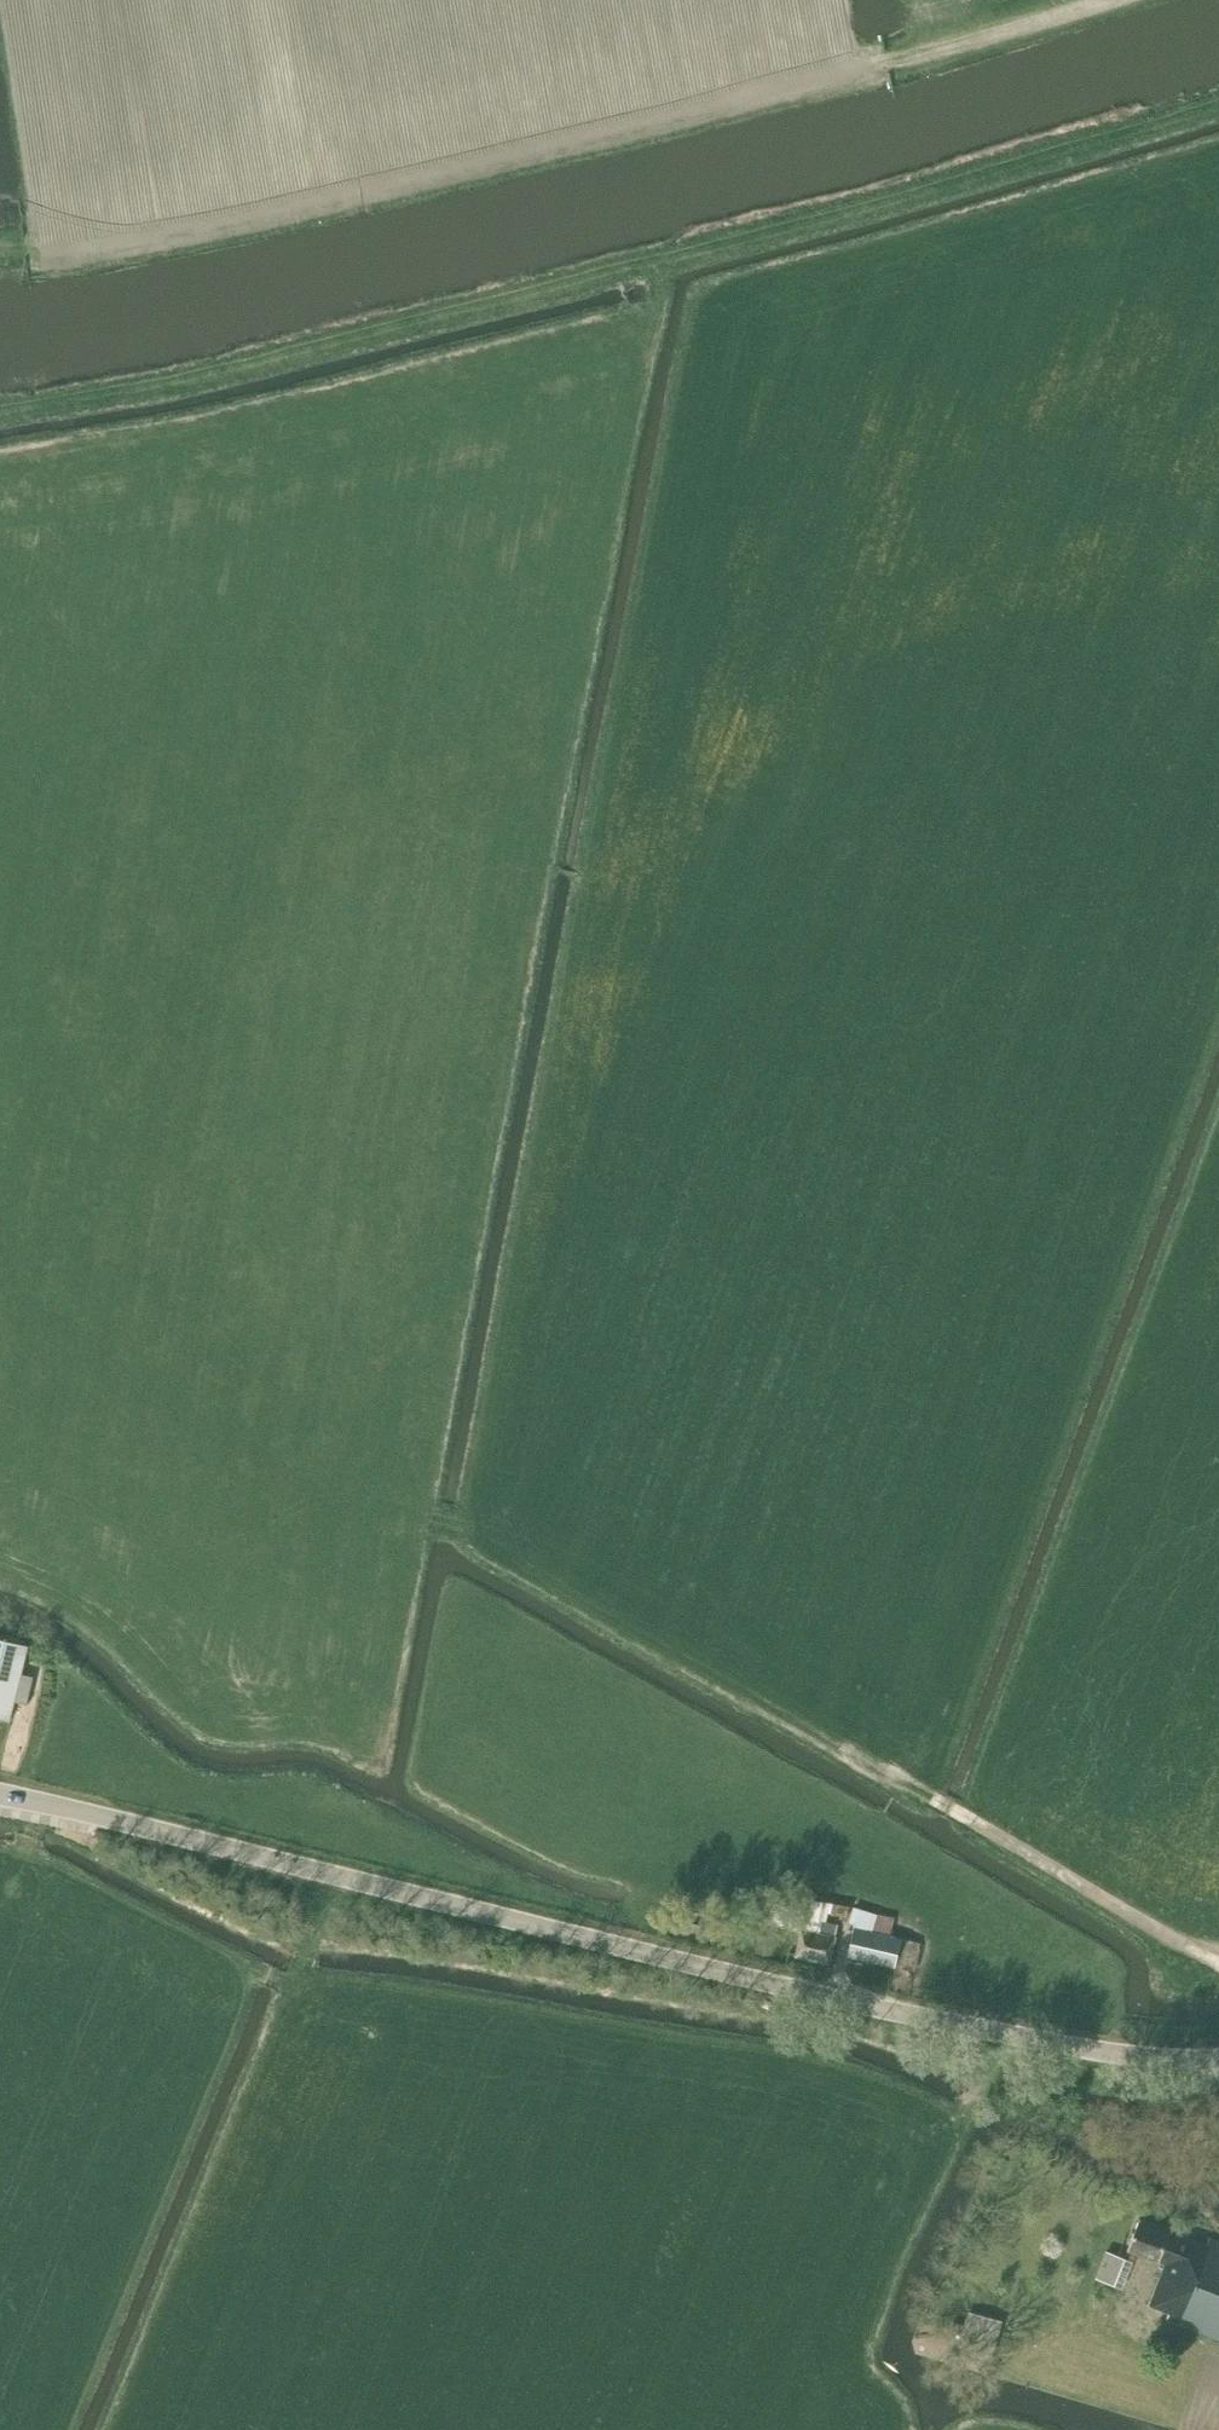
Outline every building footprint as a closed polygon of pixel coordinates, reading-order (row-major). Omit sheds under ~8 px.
[(21,1674),(28,1646),(0,1639),(0,1716),(10,1719),(14,1702),(21,1674)] [(21,1674),(14,1702),(28,1705),(35,1677),(21,1674)] [(802,1932),(796,1956),(829,1963),(839,1925),(823,1921),(823,1919),(827,1920),(829,1913),(832,1913),(831,1914),(847,1917),(850,1906),(834,1902),(808,1899),(806,1909),(773,1902),(768,1925),(802,1932)] [(848,1956),(912,1971),(918,1942),(902,1938),(891,1936),(896,1919),(854,1907),(850,1923),(855,1924),(855,1928),(848,1956)] [(1151,2304),(1170,2312),(1167,2318),(1218,2338),(1218,2241),(1210,2238),(1207,2244),(1171,2230),(1140,2218),(1128,2249),(1166,2263),(1151,2304)] [(1100,2274),(1118,2281),(1130,2250),(1111,2243),(1100,2274)] [(1003,2321),(969,2310),(965,2324),(954,2321),(951,2330),(962,2333),(959,2344),(993,2354),(1003,2321)]
